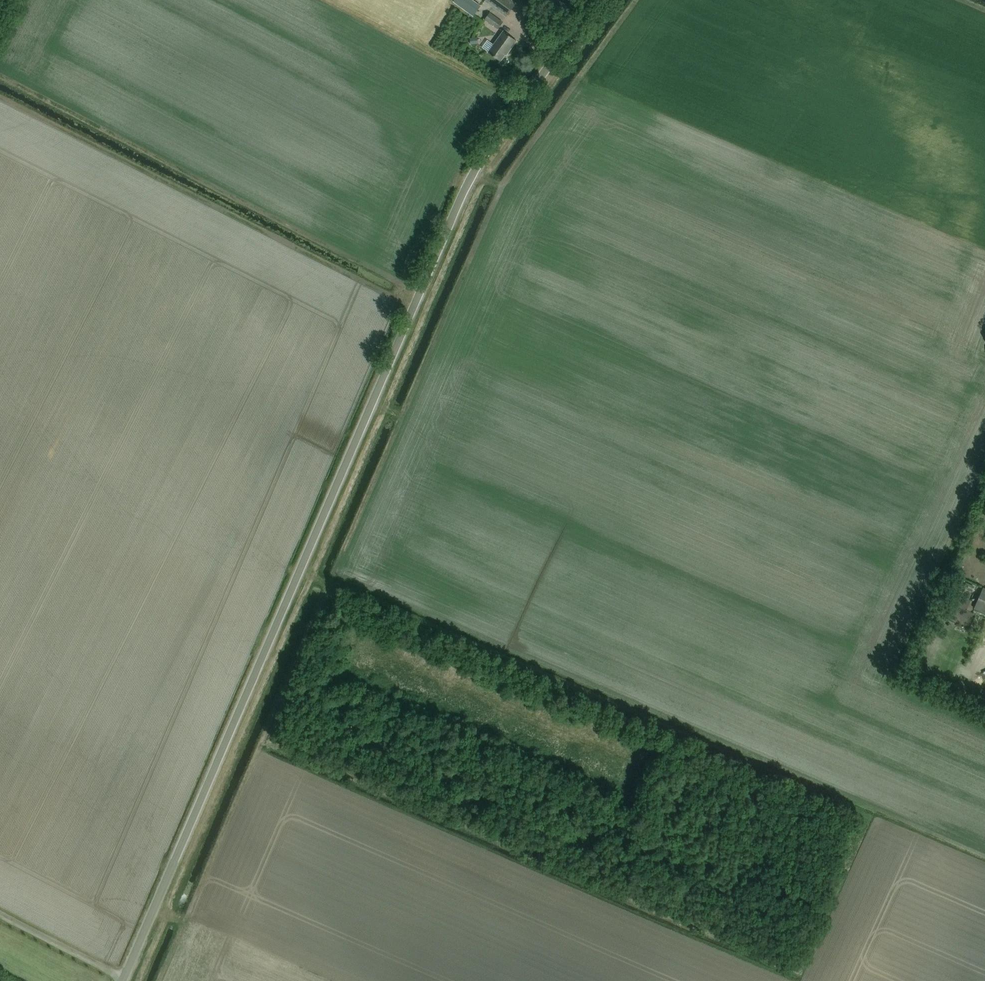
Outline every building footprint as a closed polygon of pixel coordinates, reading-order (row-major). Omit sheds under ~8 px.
[(507,17),(516,4),(511,0),(486,0),(485,2),(507,17)] [(503,24),(490,15),(485,21),(498,30),(503,24)] [(509,51),(516,41),(503,31),(488,52),(501,61),(508,51),(509,51)] [(983,588),(974,609),(984,614),(984,589),(983,588)]
